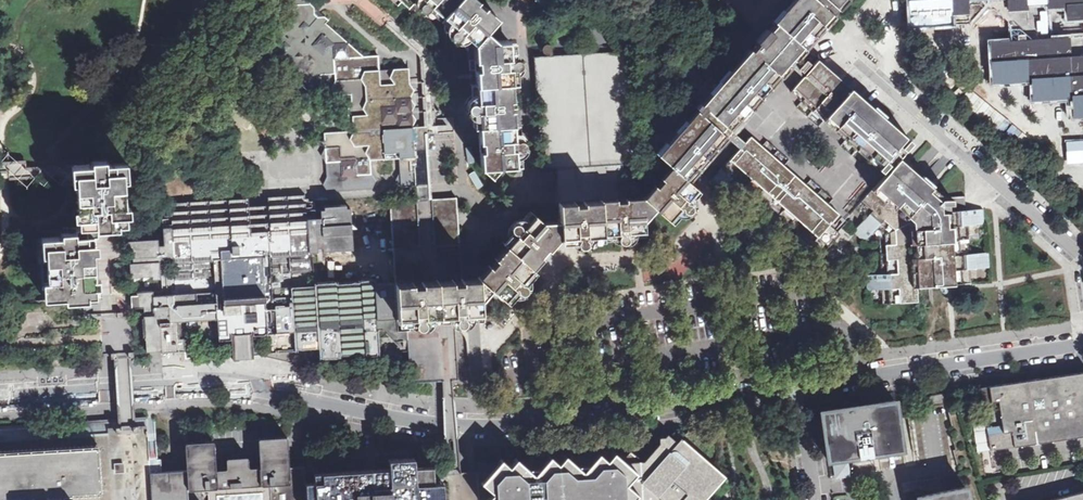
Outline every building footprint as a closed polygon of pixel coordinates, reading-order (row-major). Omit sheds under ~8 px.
[(370,160),(399,158),(400,171),(396,180),(401,187),(431,185),(427,126),(413,128),(411,110),(408,68),(380,70),(379,56),(363,57),(326,23),(329,20),(325,16),(319,16),(314,12),(314,7),(310,4),(310,0),(289,0),(291,26),(277,27),(264,41),(264,48),(271,56),(272,62),(297,85),(299,83),(307,90),(322,89),(321,75),(335,74),(336,80),(332,88),(337,96),(351,96),(351,101),(348,110),(352,116),(353,132),(324,133),(325,147),(321,156),(326,164),(327,177),(323,184),(328,192),(372,189),(376,181),(371,174),(370,160)] [(472,41),(484,30),(496,16),(496,15),(496,16),(483,5),(484,5),(478,0),(421,0),(420,1),(418,2),(418,5),(419,8),(422,10),(425,9),(427,7),(428,4),(430,5),(430,4),(441,14),(440,16),(441,16),(442,15),(453,24),(453,25),(453,24),(454,25),(453,26),(450,27),(449,30),(448,33),(450,35),(453,37),(456,36),(458,34),(459,30),(460,31),(461,31),(472,41)] [(483,268),(486,270),(478,279),(480,313),(481,313),(480,301),(487,293),(496,301),(499,298),(504,302),(506,300),(505,300),(515,288),(516,289),(517,288),(518,291),(521,293),(523,293),(526,292),(527,289),(527,285),(525,283),(522,283),(521,282),(521,281),(522,282),(522,281),(532,269),(533,269),(533,268),(537,264),(542,257),(543,258),(541,255),(547,249),(549,251),(550,250),(549,250),(560,237),(561,238),(562,238),(562,237),(576,236),(576,237),(578,236),(576,240),(577,243),(579,245),(580,246),(582,246),(585,245),(586,242),(586,239),(584,237),(584,235),(586,235),(586,236),(586,235),(602,234),(603,240),(604,240),(604,234),(619,233),(619,234),(620,234),(619,238),(619,241),(622,243),(625,243),(627,242),(629,239),(629,237),(627,234),(627,233),(628,232),(628,233),(629,233),(629,232),(645,232),(644,221),(655,208),(669,221),(670,220),(669,220),(680,207),(681,208),(681,207),(682,208),(683,210),(685,212),(688,212),(690,212),(691,210),(692,209),(692,205),(690,203),(687,202),(686,201),(686,200),(687,201),(687,200),(696,189),(697,189),(689,182),(690,181),(687,178),(690,174),(725,135),(739,148),(712,179),(724,189),(735,176),(756,195),(745,208),(768,227),(779,215),(800,234),(789,247),(800,256),(812,244),(823,254),(840,234),(829,224),(832,222),(840,229),(856,212),(862,217),(864,219),(853,231),(864,241),(873,231),(880,237),(880,249),(882,274),(866,275),(867,290),(887,289),(888,303),(917,302),(917,287),(949,285),(971,283),(970,269),(989,268),(989,253),(969,254),(967,225),(984,224),(983,209),(945,211),(944,204),(948,199),(943,195),(937,202),(926,192),(931,187),(921,178),(898,158),(899,158),(898,158),(912,142),(906,136),(903,139),(859,101),(861,99),(839,79),(837,81),(815,62),(806,72),(804,70),(809,64),(806,62),(797,71),(790,65),(814,38),(812,36),(820,28),(822,26),(824,27),(834,16),(832,14),(835,11),(837,9),(839,10),(848,0),(797,0),(795,2),(793,4),(769,31),(767,29),(756,41),(758,44),(742,62),(723,84),(691,56),(671,78),(694,98),(703,87),(713,95),(664,151),(660,155),(658,153),(658,154),(671,166),(644,198),(626,199),(626,198),(623,164),(639,163),(631,51),(620,51),(553,56),(552,49),(552,47),(551,46),(549,44),(547,44),(545,44),(544,45),(543,47),(542,49),(543,51),(544,53),(547,54),(549,54),(550,56),(534,57),(541,169),(557,168),(557,177),(558,195),(560,219),(559,219),(559,221),(543,222),(534,214),(535,215),(522,229),(521,228),(521,225),(519,223),(515,223),(512,224),(511,227),(512,230),(514,232),(517,233),(518,234),(517,234),(516,235),(517,235),(512,241),(507,246),(506,246),(507,246),(496,259),(496,258),(495,259),(498,261),(495,263),(491,259),(483,268)] [(958,5),(957,0),(914,0),(916,47),(960,45),(960,33),(988,31),(996,23),(1016,41),(1017,60),(998,62),(1000,101),(1039,99),(1040,118),(1060,116),(1079,116),(1081,135),(1082,135),(1082,0),(972,0),(958,5)] [(484,30),(472,41),(473,43),(474,59),(469,59),(470,69),(475,69),(476,84),(474,84),(474,85),(476,85),(477,101),(476,101),(477,101),(477,103),(476,103),(473,101),(470,102),(468,104),(467,107),(468,110),(470,111),(473,111),(477,109),(477,111),(478,111),(479,126),(476,126),(476,127),(479,127),(480,141),(479,141),(479,142),(482,141),(483,150),(479,151),(480,151),(481,167),(480,167),(481,168),(494,179),(494,178),(504,166),(516,165),(515,165),(514,149),(515,149),(515,148),(514,148),(514,147),(516,147),(518,148),(521,148),(523,147),(524,145),(525,143),(523,140),(521,138),(518,138),(514,140),(514,138),(514,139),(513,124),(515,124),(515,123),(513,123),(512,109),(517,109),(516,98),(511,99),(510,83),(512,82),(512,81),(510,81),(509,67),(510,67),(510,65),(513,67),(517,66),(518,64),(519,61),(518,58),(516,57),(513,56),(509,58),(509,56),(508,57),(507,40),(508,40),(496,41),(484,30)] [(434,117),(433,130),(453,130),(454,117),(434,117)] [(123,162),(75,165),(75,169),(79,227),(69,228),(69,233),(69,237),(42,238),(45,300),(39,300),(4,302),(7,344),(7,348),(7,352),(66,347),(67,352),(119,348),(135,347),(128,238),(127,219),(123,166),(123,162)] [(128,238),(135,347),(138,347),(138,350),(146,350),(146,352),(161,351),(162,353),(185,351),(184,336),(196,335),(197,339),(231,337),(230,332),(251,331),(251,333),(264,332),(264,334),(267,334),(268,353),(298,351),(298,349),(315,348),(315,352),(319,352),(319,356),(379,352),(378,333),(398,332),(397,316),(395,281),(375,283),(374,277),(357,278),(357,281),(338,282),(338,280),(317,282),(315,254),(326,254),(325,251),(353,249),(350,207),(346,207),(346,205),(324,206),(324,209),(320,209),(321,217),(315,217),(314,200),(308,201),(308,198),(305,198),(305,194),(267,196),(268,205),(249,206),(248,199),(170,203),(170,207),(168,207),(168,210),(162,210),(164,244),(159,245),(158,238),(154,238),(154,233),(131,234),(132,238),(128,238)] [(963,202),(962,195),(950,198),(951,204),(963,202)] [(424,200),(390,202),(395,281),(397,316),(409,315),(410,330),(407,331),(411,382),(446,381),(458,380),(457,341),(454,320),(456,322),(458,324),(460,324),(462,323),(464,321),(465,317),(458,222),(457,197),(424,200)] [(980,388),(990,450),(1082,436),(1082,372),(980,388)] [(945,402),(944,393),(928,395),(930,404),(945,402)] [(902,449),(895,400),(820,411),(827,460),(902,449)] [(97,446),(99,494),(46,497),(46,499),(152,499),(151,475),(146,417),(124,418),(14,426),(0,426),(0,452),(97,446)] [(480,469),(481,499),(706,499),(727,477),(717,468),(718,466),(720,461),(721,454),(720,448),(718,443),(714,440),(710,436),(705,434),(699,433),(693,435),(688,438),(685,441),(681,437),(677,442),(667,434),(666,436),(659,437),(660,443),(645,461),(641,461),(630,451),(625,456),(622,453),(619,456),(613,451),(606,459),(599,452),(595,458),(591,455),(588,459),(586,457),(579,457),(577,459),(573,456),(570,459),(565,454),(558,463),(550,455),(545,461),(542,458),(539,462),(537,460),(530,460),(528,463),(525,459),(521,463),(516,457),(509,466),(501,459),(496,464),(493,461),(490,465),(486,461),(480,469)] [(151,475),(152,499),(306,499),(304,471),(304,466),(288,467),(287,437),(259,439),(261,468),(248,469),(248,458),(227,460),(228,470),(215,471),(214,442),(186,444),(188,473),(151,475)] [(46,497),(99,494),(97,446),(0,452),(0,498),(19,497),(33,496),(33,499),(46,499),(46,497)] [(304,471),(306,499),(435,499),(434,499),(443,499),(442,483),(448,482),(447,471),(435,472),(435,463),(417,464),(416,455),(386,457),(386,466),(304,471)] [(849,475),(847,463),(835,465),(836,477),(849,475)] [(480,469),(464,470),(447,471),(448,482),(442,483),(443,499),(434,499),(435,499),(481,499),(480,469)] [(966,487),(917,497),(917,499),(968,499),(966,487)] [(1049,499),(1082,499),(1082,491),(1049,499)]
